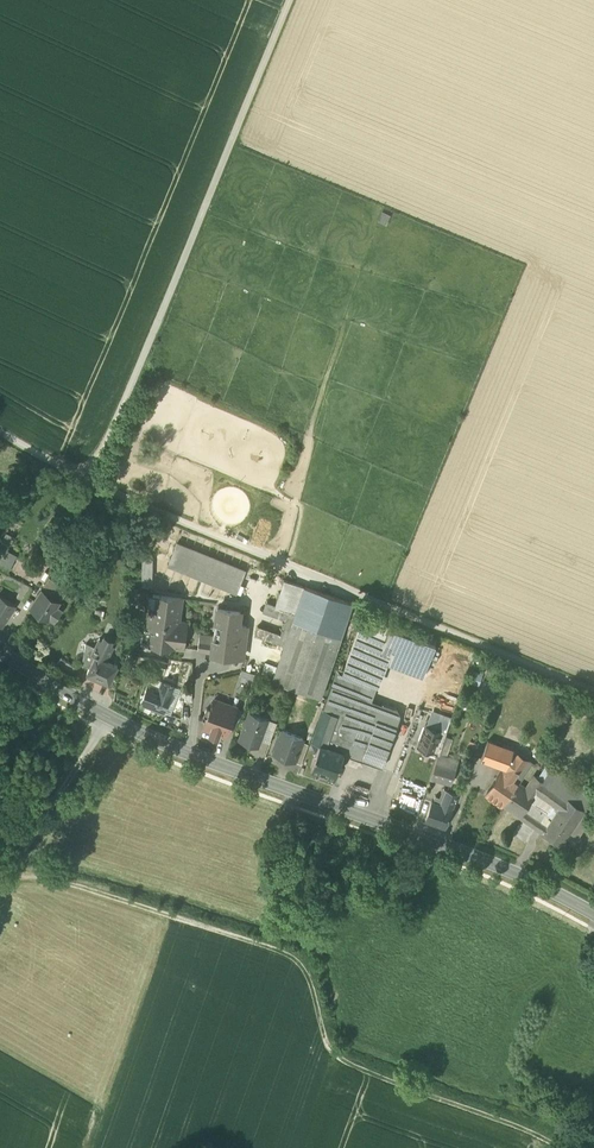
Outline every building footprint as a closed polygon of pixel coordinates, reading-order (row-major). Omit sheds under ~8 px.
[(0,544),(0,569),(6,572),(15,554),(6,550),(13,536),(6,533),(0,544)] [(168,564),(237,592),(246,570),(177,542),(168,564)] [(142,553),(142,583),(152,583),(153,553),(142,553)] [(50,576),(47,581),(56,587),(59,584),(60,583),(50,576)] [(284,577),(274,606),(296,613),(305,585),(284,577)] [(41,589),(42,589),(59,601),(67,589),(59,584),(56,587),(47,581),(41,589)] [(352,601),(305,585),(296,613),(285,645),(273,679),(291,685),(320,695),(352,601)] [(56,605),(59,601),(42,589),(39,593),(38,592),(36,595),(37,596),(30,605),(48,617),(50,615),(55,618),(61,608),(56,605)] [(2,625),(16,604),(0,594),(0,623),(2,625)] [(143,642),(183,647),(185,633),(186,622),(180,621),(179,621),(182,598),(153,594),(149,628),(144,628),(144,627),(143,627),(141,642),(142,642),(143,642)] [(18,602),(3,624),(11,629),(26,607),(18,602)] [(285,645),(296,613),(274,606),(266,602),(263,611),(286,619),(280,634),(258,626),(255,634),(285,645)] [(214,636),(236,639),(238,624),(240,610),(218,607),(214,636)] [(94,616),(109,619),(110,611),(95,608),(94,616)] [(263,611),(258,626),(280,634),(286,619),(263,611)] [(359,628),(386,638),(390,626),(391,624),(364,614),(359,628)] [(391,624),(390,626),(435,642),(437,637),(392,621),(391,624)] [(246,625),(238,624),(236,639),(245,640),(246,625)] [(423,676),(435,642),(390,626),(386,638),(395,641),(387,663),(423,676)] [(343,671),(370,682),(386,638),(359,628),(343,671)] [(234,655),(236,639),(214,636),(213,638),(212,652),(234,655)] [(198,650),(212,652),(213,638),(199,637),(198,650)] [(92,653),(95,655),(95,654),(106,659),(113,645),(99,638),(95,647),(92,653)] [(395,641),(386,638),(370,682),(377,684),(379,685),(387,663),(395,641)] [(245,640),(236,639),(234,655),(242,656),(245,640)] [(82,663),(89,667),(95,655),(92,653),(95,647),(86,642),(86,643),(82,663)] [(118,664),(106,659),(95,654),(95,655),(89,667),(87,672),(109,682),(118,664)] [(75,666),(61,656),(57,662),(71,671),(75,666)] [(371,700),(377,684),(370,682),(343,671),(337,669),(331,684),(360,694),(360,696),(371,700)] [(483,673),(473,670),(469,682),(479,685),(483,673)] [(141,703),(164,712),(174,686),(162,681),(159,688),(148,684),(141,703)] [(344,752),(383,766),(400,715),(397,709),(371,700),(360,696),(360,694),(331,684),(323,708),(312,740),(320,743),(320,742),(344,751),(344,752)] [(442,694),(456,697),(457,689),(443,686),(442,694)] [(210,731),(218,734),(219,731),(226,734),(236,707),(214,699),(210,708),(207,707),(204,715),(207,716),(204,726),(211,728),(210,731)] [(432,709),(429,718),(449,725),(451,720),(449,715),(432,709)] [(240,739),(258,745),(268,719),(249,712),(240,739)] [(429,718),(426,725),(446,733),(449,725),(429,718)] [(418,747),(438,754),(446,733),(426,725),(418,747)] [(273,753),(295,761),(302,741),(303,737),(282,730),(273,753)] [(504,768),(507,769),(513,750),(514,750),(488,740),(481,759),(504,768)] [(295,761),(301,763),(308,744),(302,741),(295,761)] [(311,767),(335,776),(344,752),(344,751),(320,742),(320,743),(311,767)] [(431,777),(452,783),(456,768),(454,767),(456,761),(446,757),(451,743),(445,742),(439,757),(437,757),(431,777)] [(487,794),(504,805),(518,783),(523,778),(532,764),(513,750),(507,769),(504,768),(487,794)] [(537,777),(543,780),(551,769),(545,765),(537,777)] [(567,797),(584,809),(593,797),(572,783),(551,768),(551,769),(543,780),(544,781),(558,791),(567,797)] [(530,801),(536,793),(544,781),(543,780),(537,777),(535,775),(526,788),(519,784),(518,783),(504,805),(520,816),(525,809),(530,801)] [(572,783),(593,797),(593,787),(577,776),(572,783)] [(422,793),(425,785),(408,779),(405,787),(422,793)] [(558,791),(544,781),(536,793),(550,803),(558,791)] [(447,789),(441,805),(452,809),(458,793),(447,789)] [(558,791),(550,803),(552,804),(559,809),(567,797),(558,791)] [(530,801),(546,812),(552,804),(550,803),(536,793),(530,801)] [(558,811),(575,823),(584,809),(567,797),(559,809),(558,811)] [(446,826),(452,809),(441,805),(432,801),(426,819),(446,826)] [(541,820),(546,812),(530,801),(525,809),(527,811),(539,819),(541,820)] [(522,818),(534,826),(539,819),(527,811),(522,818)] [(543,833),(561,844),(567,834),(575,839),(582,829),(574,824),(575,823),(558,811),(548,825),(543,833)] [(541,820),(539,819),(534,826),(543,833),(548,825),(541,820)] [(514,832),(525,840),(534,829),(522,821),(514,832)] [(558,871),(569,877),(572,871),(561,865),(558,871)]
